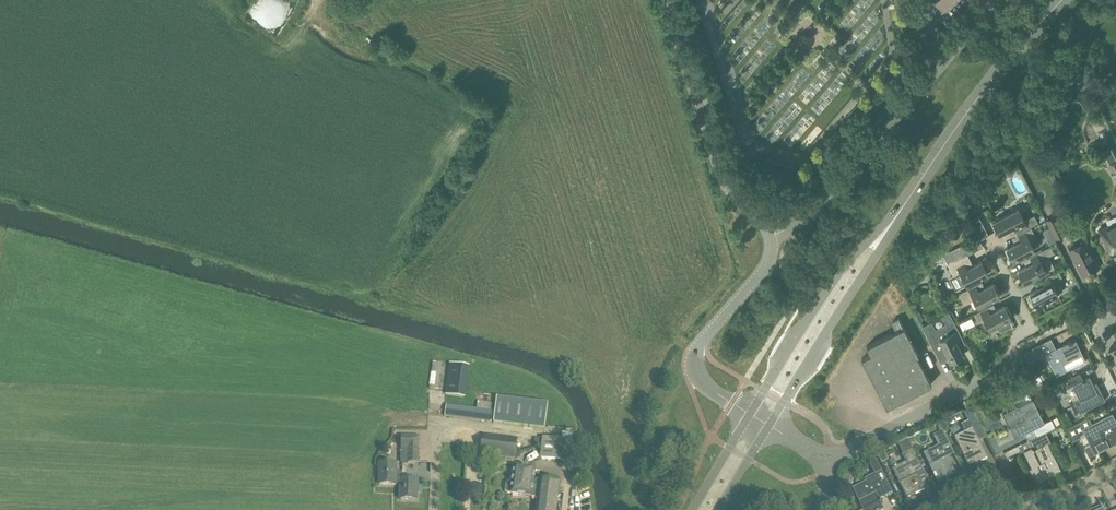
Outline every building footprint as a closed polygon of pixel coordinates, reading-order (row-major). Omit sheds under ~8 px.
[(328,32),(323,39),(349,56),(354,48),(328,32)] [(1113,146),(1101,152),(1115,184),(1115,152),(1113,146)] [(977,192),(965,209),(966,210),(972,214),(984,196),(978,192),(977,192)] [(1024,220),(1017,208),(992,221),(999,234),(1013,226),(1016,232),(1037,221),(1033,215),(1024,220)] [(988,235),(978,215),(970,220),(980,239),(988,235)] [(1065,234),(1055,215),(1045,219),(1055,239),(1065,234)] [(1101,231),(1110,249),(1115,246),(1115,224),(1101,231)] [(1034,249),(1030,241),(1036,238),(1030,227),(1018,234),(1021,240),(1006,247),(1013,260),(1034,249)] [(983,247),(978,236),(972,240),(977,250),(983,247)] [(1068,249),(1082,275),(1091,271),(1089,268),(1094,265),(1089,255),(1093,253),(1086,240),(1068,249)] [(1054,267),(1047,255),(1053,252),(1050,245),(1029,256),(1032,262),(1018,270),(1024,282),(1054,267)] [(961,258),(968,254),(964,247),(950,254),(954,261),(961,257),(961,258)] [(954,261),(948,264),(954,275),(949,277),(956,290),(966,284),(988,273),(981,260),(966,268),(961,258),(961,257),(954,261)] [(1044,284),(1030,292),(1036,304),(1058,293),(1058,295),(1064,291),(1059,282),(1057,278),(1061,276),(1058,270),(1041,278),(1044,284)] [(964,304),(968,302),(974,299),(978,307),(999,295),(993,283),(978,290),(975,285),(958,293),(964,304)] [(999,329),(997,325),(1011,318),(1004,305),(990,313),(987,307),(974,313),(980,324),(985,321),(990,329),(992,332),(999,329)] [(948,356),(950,361),(963,354),(956,340),(961,337),(949,313),(942,317),(946,324),(935,330),(931,322),(922,327),(939,360),(948,356)] [(861,359),(887,407),(931,384),(917,356),(918,355),(899,318),(897,318),(897,319),(892,322),(896,331),(866,346),(870,354),(861,359)] [(1056,349),(1051,339),(1035,347),(1040,358),(1047,355),(1057,376),(1068,371),(1065,364),(1083,355),(1075,340),(1073,341),(1072,340),(1068,342),(1069,343),(1056,349)] [(417,390),(433,392),(437,363),(421,361),(417,390)] [(465,398),(470,366),(449,363),(444,395),(465,398)] [(1079,397),(1074,400),(1076,403),(1075,404),(1080,413),(1106,400),(1099,387),(1097,382),(1094,384),(1090,376),(1083,380),(1080,373),(1064,381),(1068,388),(1073,386),(1079,397)] [(492,423),(493,411),(495,411),(493,422),(529,427),(529,429),(545,431),(549,406),(532,404),(497,399),(496,403),(478,401),(477,409),(447,405),(445,417),(492,423)] [(1039,436),(1046,432),(1056,427),(1052,420),(1042,425),(1030,402),(1020,407),(1019,406),(1003,414),(1015,438),(1035,428),(1039,436)] [(971,408),(963,412),(966,417),(973,413),(971,408)] [(1066,428),(1072,440),(1078,437),(1076,433),(1084,429),(1092,445),(1095,453),(1099,451),(1115,442),(1115,420),(1113,414),(1092,424),(1089,417),(1066,428)] [(961,425),(965,433),(955,438),(969,466),(980,460),(981,462),(987,458),(977,438),(984,435),(976,418),(961,425)] [(1046,432),(1039,436),(1029,440),(1032,446),(1024,450),(1032,467),(1030,468),(1033,474),(1036,473),(1037,475),(1035,476),(1038,482),(1045,479),(1044,478),(1047,477),(1046,473),(1048,472),(1049,473),(1053,470),(1051,466),(1058,463),(1048,442),(1051,441),(1046,432)] [(925,453),(923,454),(937,483),(955,474),(947,458),(954,454),(943,433),(934,438),(935,442),(923,448),(925,453)] [(483,434),(480,455),(515,459),(518,438),(483,434)] [(419,464),(419,436),(401,436),(401,450),(407,450),(407,464),(419,464)] [(555,460),(557,447),(558,439),(542,437),(540,459),(555,460)] [(557,447),(555,460),(577,462),(579,449),(572,449),(573,441),(558,439),(557,447)] [(910,445),(908,440),(898,445),(900,450),(910,445)] [(902,455),(906,462),(892,469),(907,498),(924,490),(915,472),(922,468),(913,450),(902,455)] [(853,489),(863,509),(884,509),(878,498),(885,495),(886,497),(893,493),(881,471),(876,461),(870,464),(875,474),(866,479),(868,482),(853,489)] [(401,480),(402,480),(403,472),(396,472),(396,464),(380,463),(380,485),(396,485),(396,484),(401,484),(401,480)] [(506,484),(506,491),(507,494),(511,494),(522,496),(525,467),(515,466),(512,483),(509,482),(506,484)] [(525,467),(522,496),(532,497),(536,469),(525,467)] [(417,480),(402,480),(401,480),(401,484),(400,499),(417,500),(417,480)] [(540,481),(536,509),(557,509),(560,483),(540,481)]
